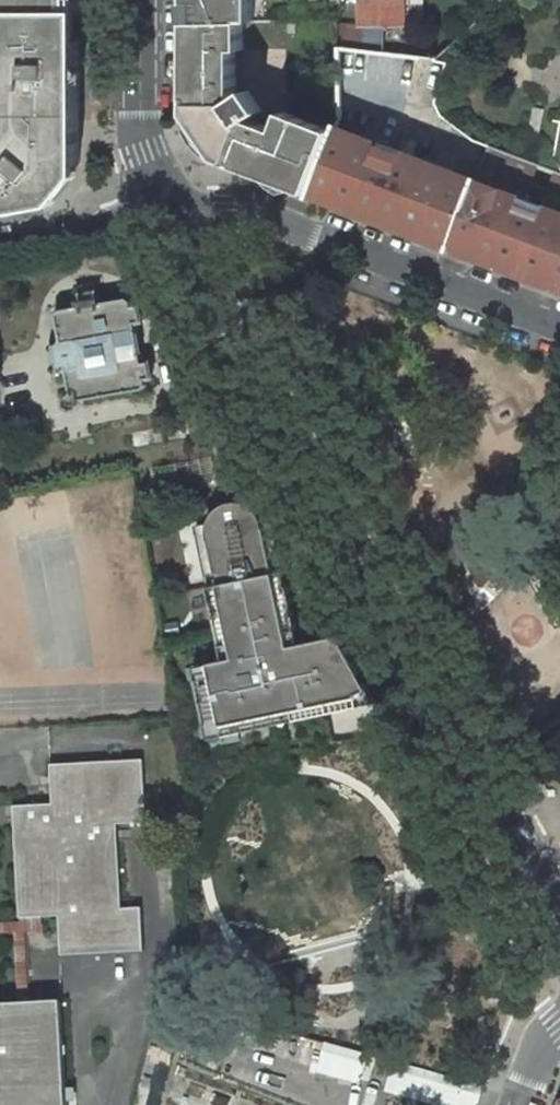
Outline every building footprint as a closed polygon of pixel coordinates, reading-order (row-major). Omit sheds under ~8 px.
[(77,0),(0,0),(0,12),(77,11),(77,0)] [(189,22),(244,21),(255,21),(255,0),(189,0),(189,22)] [(403,0),(363,0),(363,25),(364,25),(403,25),(403,0)] [(77,18),(77,11),(0,12),(0,23),(77,18)] [(31,37),(77,34),(77,18),(0,23),(0,39),(31,37)] [(219,159),(311,194),(335,131),(283,111),(276,129),(250,120),(263,111),(249,90),(237,98),(237,50),(244,50),(244,21),(189,22),(189,114),(219,159)] [(364,25),(363,25),(340,24),(340,50),(363,53),(364,25)] [(78,175),(77,34),(31,37),(35,208),(53,205),(78,175)] [(35,208),(31,37),(0,39),(0,102),(7,102),(8,112),(0,122),(0,214),(35,208)] [(335,131),(311,194),(451,247),(476,179),(393,147),(418,59),(363,53),(340,50),(341,116),(335,131)] [(488,146),(476,179),(451,247),(559,288),(559,172),(488,145),(488,146)] [(59,309),(55,314),(60,339),(58,343),(52,344),(58,375),(63,374),(67,377),(71,402),(141,389),(145,385),(144,379),(152,378),(149,361),(142,362),(135,322),(141,321),(138,305),(132,306),(131,301),(127,297),(59,309)] [(195,525),(208,586),(284,569),(272,509),(266,509),(258,501),(248,496),(245,503),(241,501),(232,501),(226,502),(220,505),(213,511),(210,517),(208,522),(195,525)] [(467,567),(471,576),(467,580),(477,600),(488,604),(510,579),(508,568),(487,560),(483,563),(473,559),(467,567)] [(339,635),(300,644),(284,569),(208,586),(218,634),(224,659),(194,665),(209,739),(375,702),(339,635)] [(396,739),(391,730),(379,732),(386,745),(396,739)] [(50,763),(53,803),(13,805),(19,917),(42,916),(58,915),(59,930),(61,954),(143,949),(141,906),(121,907),(116,823),(146,821),(145,813),(143,758),(50,763)] [(15,946),(17,1005),(30,1004),(28,951),(15,946)] [(319,1071),(320,1063),(325,1042),(185,1002),(184,1032),(319,1071)] [(60,1003),(30,1004),(17,1005),(0,1006),(0,1104),(65,1104),(60,1003)] [(356,1081),(358,1081),(366,1054),(325,1042),(320,1063),(331,1067),(330,1073),(356,1081)] [(393,1061),(385,1089),(442,1104),(479,1104),(486,1087),(393,1061)]
